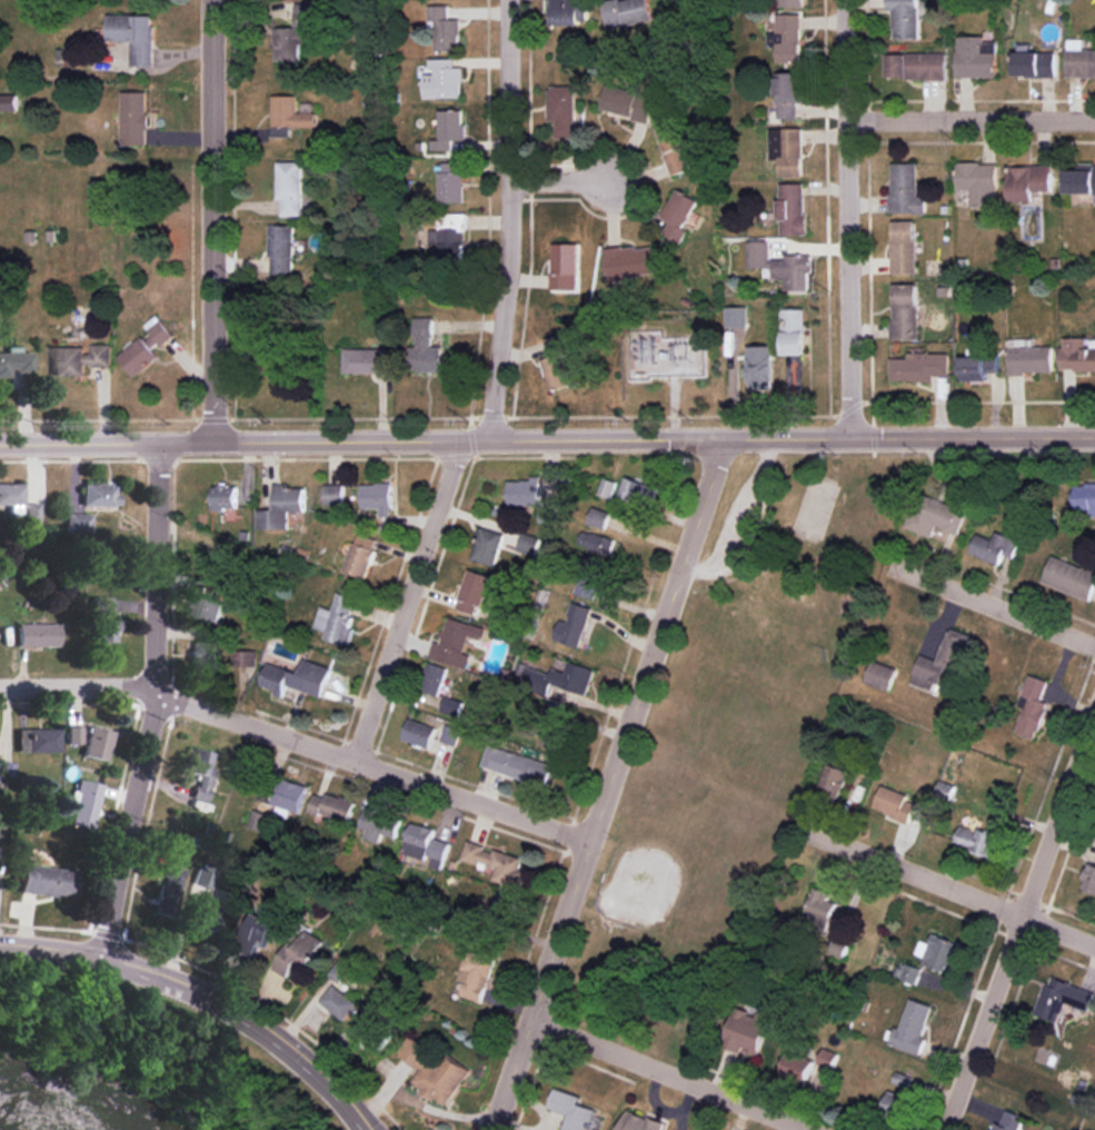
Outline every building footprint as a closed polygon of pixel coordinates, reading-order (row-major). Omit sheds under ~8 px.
[(588,24),(588,0),(551,0),(551,25),(588,24)] [(603,2),(607,28),(653,21),(650,0),(618,0),(603,2)] [(888,10),(893,10),(893,39),(920,39),(919,0),(888,0),(888,10)] [(448,5),(428,6),(429,29),(436,29),(437,52),(461,51),(460,19),(449,20),(448,5)] [(274,27),(275,60),(300,60),(300,44),(306,44),(305,21),(320,21),(320,6),(295,6),(295,27),(274,27)] [(779,63),(802,63),(800,14),(777,14),(777,33),(769,33),(769,47),(778,47),(779,63)] [(153,15),(107,15),(106,41),(131,41),(131,66),(152,66),(153,15)] [(997,78),(998,42),(985,42),(985,36),(958,36),(957,77),(997,78)] [(1094,76),(1094,50),(1084,50),(1085,39),(1068,39),(1067,76),(1094,76)] [(1016,52),(1015,77),(1056,77),(1057,52),(1016,52)] [(947,54),(887,53),(886,79),(947,79),(947,54)] [(425,98),(463,98),(462,67),(455,68),(455,58),(430,59),(430,69),(434,69),(435,74),(424,74),(425,98)] [(777,119),(798,118),(798,103),(804,103),(803,72),(777,73),(777,119)] [(557,138),(577,137),(575,86),(548,87),(549,121),(557,121),(557,138)] [(602,112),(651,119),(655,94),(606,87),(602,112)] [(121,144),(147,145),(149,92),(122,91),(121,144)] [(0,95),(0,111),(17,110),(17,94),(0,95)] [(297,96),(272,96),(273,137),(291,137),(291,127),(317,126),(317,113),(297,114),(297,96)] [(432,139),(431,149),(452,150),(452,140),(467,141),(467,125),(463,125),(463,111),(440,110),(439,140),(432,139)] [(659,129),(673,175),(700,167),(694,146),(687,148),(679,123),(659,129)] [(781,177),(804,176),(803,128),(770,129),(771,160),(781,160),(781,177)] [(303,216),(302,161),(278,162),(280,216),(303,216)] [(465,203),(465,163),(439,163),(439,203),(465,203)] [(891,214),(927,213),(927,196),(919,196),(918,163),(890,163),(891,214)] [(958,190),(971,190),(971,207),(998,207),(998,163),(958,163),(958,190)] [(1094,193),(1094,203),(1094,165),(1081,166),(1081,170),(1066,170),(1067,193),(1094,193)] [(1010,167),(1011,202),(1035,202),(1035,192),(1054,191),(1053,166),(1010,167)] [(780,184),(780,199),(776,199),(776,220),(781,220),(781,235),(806,235),(806,183),(780,184)] [(671,221),(664,234),(681,243),(688,231),(683,228),(699,201),(678,189),(662,216),(671,221)] [(465,215),(438,216),(440,259),(467,257),(465,215)] [(891,221),(893,274),(917,274),(916,220),(891,221)] [(295,226),(272,225),(270,275),(294,275),(295,226)] [(748,241),(748,268),(774,268),(774,279),(785,279),(786,291),(809,291),(809,272),(812,272),(811,255),(785,255),(785,259),(771,260),(770,241),(748,241)] [(579,244),(552,243),(551,289),(578,290),(579,244)] [(657,244),(604,251),(609,280),(661,273),(657,244)] [(893,339),(919,339),(919,284),(893,284),(893,339)] [(748,328),(748,307),(727,307),(726,327),(748,328)] [(784,355),(807,354),(806,309),(783,309),(784,355)] [(119,357),(134,377),(161,356),(156,350),(174,335),(158,315),(145,325),(151,332),(119,357)] [(448,347),(434,347),(434,317),(415,318),(415,346),(409,347),(409,372),(448,372),(448,347)] [(566,351),(564,335),(548,337),(550,354),(566,351)] [(1086,348),(1086,338),(1062,338),(1062,371),(1094,371),(1094,348),(1086,348)] [(1053,374),(1054,346),(1033,346),(1033,339),(1010,339),(1010,373),(1053,374)] [(50,347),(51,375),(86,375),(86,366),(112,366),(112,344),(89,344),(89,347),(50,347)] [(747,346),(748,390),(774,390),(774,346),(747,346)] [(343,372),(388,373),(388,349),(343,348),(343,372)] [(30,352),(0,352),(0,375),(7,375),(7,371),(31,371),(30,352)] [(934,382),(934,376),(949,376),(949,353),(909,352),(909,358),(891,358),(891,382),(934,382)] [(543,358),(549,390),(573,386),(567,354),(543,358)] [(1000,356),(962,357),(963,381),(987,381),(987,373),(1000,372),(1000,356)] [(655,488),(626,476),(619,495),(648,506),(655,488)] [(611,498),(616,483),(604,478),(599,494),(611,498)] [(558,522),(558,500),(540,500),(540,480),(508,481),(509,506),(539,505),(539,522),(558,522)] [(0,483),(0,504),(22,505),(22,484),(0,483)] [(362,484),(362,509),(380,508),(380,516),(392,516),(392,483),(362,484)] [(81,484),(82,507),(118,506),(118,495),(113,495),(113,484),(81,484)] [(324,505),(345,505),(345,485),(324,484),(324,505)] [(1088,507),(1088,517),(1094,517),(1094,484),(1075,484),(1075,507),(1088,507)] [(237,510),(237,486),(213,486),(213,509),(237,510)] [(258,529),(286,529),(286,512),(305,512),(305,486),(274,486),(274,510),(258,510),(258,529)] [(954,506),(922,492),(907,528),(932,538),(937,526),(957,535),(969,508),(955,503),(954,506)] [(37,521),(37,503),(25,503),(25,521),(37,521)] [(587,524),(605,529),(610,513),(592,507),(587,524)] [(89,532),(89,514),(64,513),(64,532),(89,532)] [(495,567),(505,534),(481,527),(471,559),(495,567)] [(578,547),(606,553),(610,537),(582,530),(578,547)] [(977,534),(970,553),(1000,564),(1004,554),(1014,558),(1021,540),(996,531),(993,539),(977,534)] [(377,539),(355,533),(345,572),(367,578),(377,539)] [(594,599),(605,561),(586,555),(574,593),(594,599)] [(1053,555),(1043,582),(1090,600),(1094,588),(1094,571),(1053,555)] [(455,608),(479,616),(492,576),(468,569),(455,608)] [(314,628),(326,631),(324,639),(349,646),(354,629),(348,627),(356,597),(337,592),(332,610),(320,606),(314,628)] [(217,623),(224,602),(202,595),(195,615),(217,623)] [(90,614),(111,615),(111,597),(91,596),(90,614)] [(593,609),(568,599),(551,640),(576,650),(593,609)] [(431,658),(466,667),(469,654),(464,653),(469,636),(481,639),(484,627),(447,617),(440,643),(435,642),(431,658)] [(117,619),(95,619),(94,641),(117,642),(117,619)] [(18,647),(60,646),(60,623),(18,624),(18,647)] [(939,661),(920,655),(911,683),(934,690),(936,683),(955,689),(971,637),(948,630),(939,661)] [(194,641),(193,667),(214,668),(215,642),(194,641)] [(256,651),(231,650),(231,666),(255,667),(256,651)] [(260,687),(283,694),(286,685),(322,696),(330,667),(303,659),(299,673),(267,663),(260,687)] [(890,692),(898,669),(873,660),(865,683),(890,692)] [(587,695),(595,669),(570,661),(566,673),(552,668),(550,674),(528,667),(521,687),(549,696),(553,684),(587,695)] [(421,692),(440,695),(446,667),(426,663),(421,692)] [(1019,706),(1024,707),(1016,733),(1037,740),(1049,703),(1042,701),(1048,681),(1029,675),(1019,706)] [(403,742),(431,747),(435,726),(407,720),(403,742)] [(461,729),(444,724),(439,741),(456,746),(461,729)] [(68,744),(82,743),(81,726),(67,726),(68,744)] [(83,755),(106,761),(112,730),(89,726),(83,755)] [(17,753),(58,752),(58,728),(17,729),(17,753)] [(555,767),(488,744),(481,765),(547,789),(555,767)] [(211,768),(213,752),(189,748),(185,772),(198,774),(194,799),(208,801),(214,769),(211,768)] [(840,799),(850,770),(828,763),(818,791),(840,799)] [(101,784),(76,779),(70,804),(73,805),(69,825),(92,829),(101,784)] [(307,786),(280,779),(275,798),(258,793),(249,828),(266,832),(271,814),(287,819),(289,811),(300,813),(307,786)] [(875,811),(911,820),(916,803),(907,801),(909,793),(881,786),(875,811)] [(355,801),(326,793),(325,797),(314,794),(309,811),(349,822),(355,801)] [(359,828),(367,830),(364,839),(380,843),(382,834),(396,837),(401,818),(365,808),(359,828)] [(436,829),(412,823),(404,853),(432,860),(430,866),(443,870),(450,842),(433,838),(436,829)] [(956,847),(996,856),(1001,834),(978,829),(977,830),(961,826),(956,847)] [(523,858),(466,842),(461,858),(495,868),(492,880),(521,888),(526,871),(519,869),(523,858)] [(1090,862),(1082,889),(1094,893),(1094,864),(1090,862)] [(183,869),(163,864),(151,918),(166,921),(172,894),(177,895),(183,869)] [(19,892),(75,898),(78,870),(22,865),(19,892)] [(227,891),(211,886),(215,873),(196,867),(186,902),(221,913),(227,891)] [(829,900),(832,892),(815,887),(807,915),(833,923),(839,903),(829,900)] [(512,919),(517,896),(496,892),(492,915),(512,919)] [(276,923),(253,913),(242,938),(264,949),(276,923)] [(290,941),(273,969),(288,978),(292,971),(302,977),(324,941),(305,930),(296,945),(290,941)] [(925,964),(948,972),(954,956),(959,958),(963,944),(933,934),(930,943),(921,940),(917,954),(927,957),(925,964)] [(841,961),(850,943),(837,937),(829,955),(841,961)] [(458,980),(465,982),(460,996),(482,1002),(495,958),(466,950),(458,980)] [(901,979),(917,984),(922,968),(906,964),(901,979)] [(1049,977),(1036,1014),(1060,1022),(1066,1003),(1089,1011),(1094,992),(1049,977)] [(320,1002),(346,1021),(358,1003),(332,985),(320,1002)] [(890,1046),(922,1054),(926,1038),(923,1037),(932,1005),(909,999),(901,1029),(895,1027),(890,1046)] [(771,1017),(758,1013),(757,1015),(737,1007),(724,1043),(758,1055),(771,1017)] [(357,1032),(373,1047),(390,1029),(374,1014),(357,1032)] [(471,1070),(449,1056),(443,1064),(411,1043),(402,1057),(421,1070),(413,1083),(448,1106),(471,1070)] [(839,1053),(824,1048),(818,1064),(833,1069),(839,1053)] [(781,1074),(808,1082),(814,1059),(788,1051),(781,1074)] [(562,1129),(589,1129),(596,1109),(579,1104),(581,1096),(555,1088),(548,1108),(567,1114),(562,1129)] [(906,1122),(911,1096),(887,1092),(882,1118),(906,1122)] [(628,1109),(619,1129),(660,1129),(662,1123),(628,1109)] [(1024,1115),(1007,1110),(1003,1124),(995,1122),(993,1129),(1019,1129),(1024,1115)]
